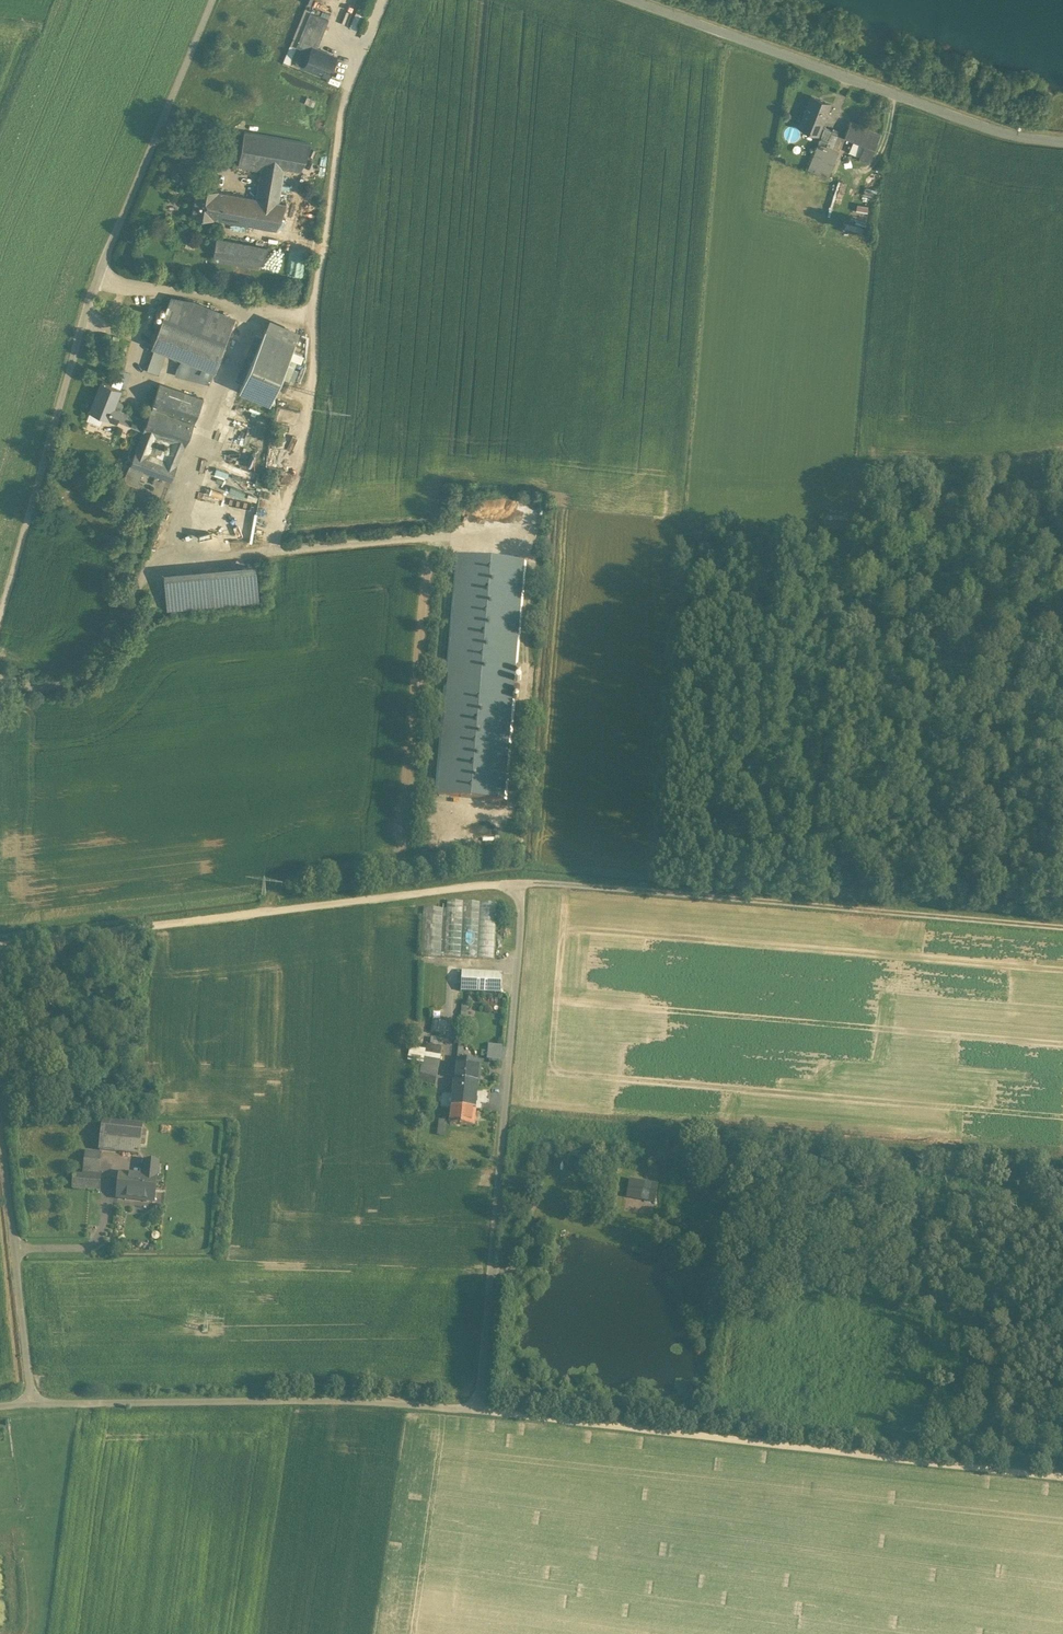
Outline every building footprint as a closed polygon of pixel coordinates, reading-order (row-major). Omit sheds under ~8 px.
[(366,10),(359,7),(355,16),(362,19),(366,10)] [(329,18),(311,10),(305,24),(323,32),(329,18)] [(362,19),(355,16),(351,26),(358,29),(362,19)] [(323,32),(305,24),(297,44),(303,47),(313,51),(314,47),(316,48),(323,32)] [(296,47),(290,44),(283,62),(289,64),(296,47)] [(316,48),(314,47),(313,51),(303,47),(297,61),(328,74),(336,56),(316,48)] [(831,103),(811,95),(800,124),(809,128),(809,129),(811,130),(811,129),(819,132),(831,103)] [(881,132),(850,120),(844,135),(864,143),(859,157),(869,162),(881,132)] [(824,126),(818,142),(826,145),(832,129),(824,126)] [(826,145),(837,150),(843,134),(832,129),(826,145)] [(311,143),(244,131),(238,165),(261,169),(261,170),(283,174),(285,167),(300,170),(311,143)] [(826,145),(818,142),(808,167),(827,175),(837,150),(826,145)] [(283,174),(261,170),(258,190),(280,194),(283,174)] [(838,180),(834,194),(842,196),(846,182),(838,180)] [(219,189),(197,186),(192,214),(213,218),(214,217),(221,218),(226,192),(218,191),(219,189)] [(280,194),(258,190),(256,197),(226,192),(221,218),(276,228),(287,203),(279,201),(280,194)] [(269,247),(217,237),(214,255),(240,260),(239,267),(259,271),(269,247)] [(236,316),(195,300),(172,296),(163,318),(226,343),(236,316)] [(179,364),(212,377),(226,343),(163,318),(152,344),(155,345),(166,350),(182,356),(179,364)] [(266,327),(240,388),(270,401),(296,340),(266,327)] [(166,350),(155,345),(147,369),(159,373),(162,365),(161,364),(166,350)] [(121,387),(102,380),(91,409),(109,417),(109,416),(113,405),(121,387)] [(160,382),(147,419),(148,419),(143,430),(156,434),(173,440),(169,451),(181,455),(204,398),(160,382)] [(147,419),(113,405),(109,416),(143,430),(148,419),(147,419)] [(143,430),(130,464),(171,479),(181,455),(169,451),(166,459),(149,453),(156,434),(143,430)] [(171,479),(130,464),(126,473),(168,488),(171,479)] [(524,562),(459,556),(438,796),(504,802),(524,562)] [(257,563),(165,568),(167,607),(259,601),(257,563)] [(496,904),(447,902),(447,910),(423,908),(421,957),(494,960),(496,904)] [(502,973),(462,971),(461,992),(501,994),(502,973)] [(447,1023),(433,1021),(431,1034),(445,1036),(447,1023)] [(442,1048),(426,1045),(425,1054),(423,1054),(422,1057),(425,1057),(419,1082),(436,1087),(442,1048)] [(488,1046),(488,1060),(502,1060),(502,1046),(488,1046)] [(480,1064),(457,1061),(455,1083),(454,1083),(478,1085),(480,1064)] [(478,1085),(454,1083),(450,1124),(474,1126),(478,1085)] [(446,1135),(447,1120),(439,1120),(438,1135),(446,1135)] [(141,1132),(103,1128),(100,1150),(139,1154),(141,1132)] [(100,1154),(86,1153),(84,1171),(98,1173),(100,1154)] [(144,1177),(120,1174),(117,1198),(154,1202),(158,1163),(145,1162),(144,1177)] [(101,1177),(73,1175),(72,1189),(100,1192),(101,1177)] [(659,1186),(629,1180),(625,1200),(655,1207),(659,1186)] [(144,1202),(141,1212),(147,1213),(150,1203),(144,1202)] [(649,1226),(652,1215),(640,1213),(638,1223),(649,1226)]
